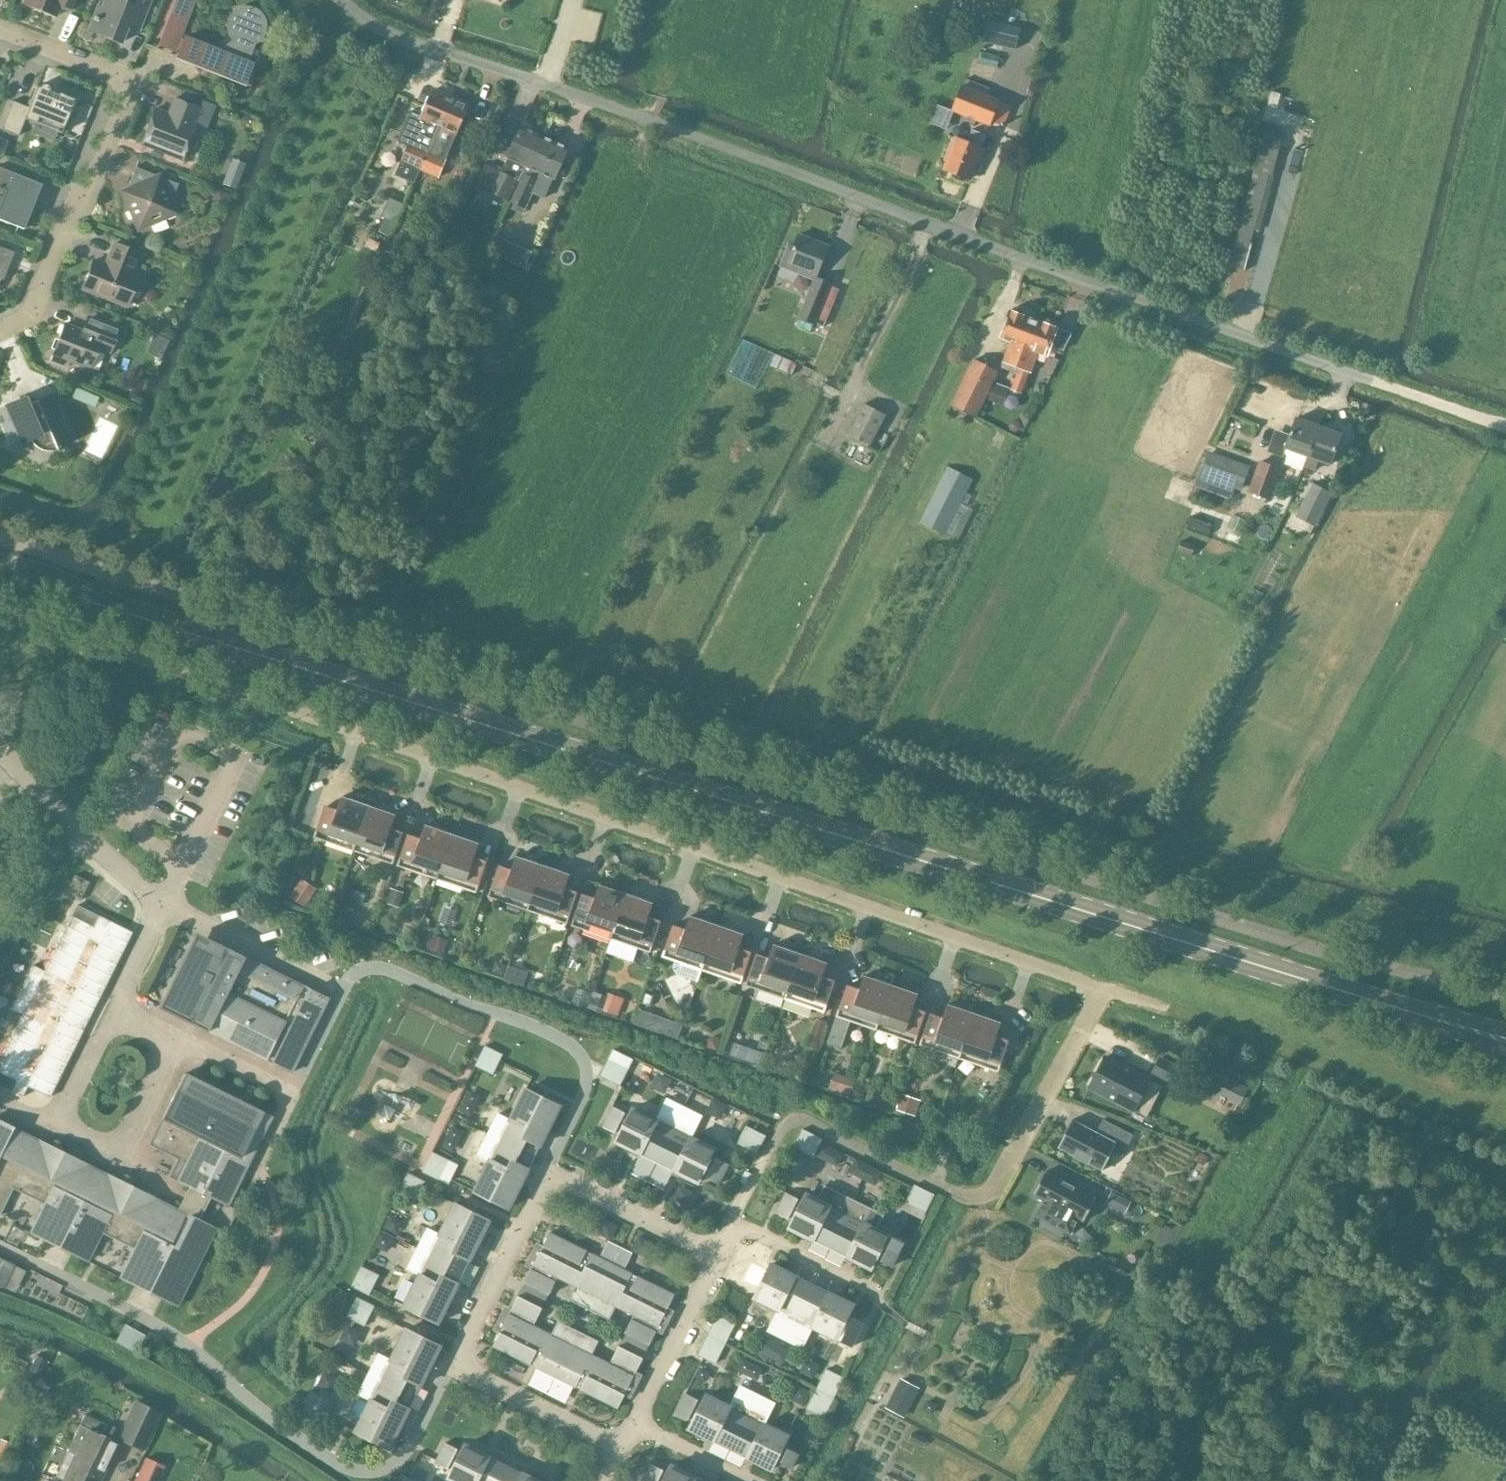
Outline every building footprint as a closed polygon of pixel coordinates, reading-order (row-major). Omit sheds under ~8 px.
[(23,5),(55,17),(59,6),(70,10),(74,0),(25,0),(23,5)] [(88,30),(120,43),(129,19),(141,23),(150,0),(105,0),(102,7),(98,5),(88,30)] [(243,8),(239,9),(236,11),(233,13),(231,16),(229,19),(228,23),(228,27),(228,31),(230,34),(231,37),(233,39),(218,51),(184,37),(183,39),(179,38),(193,0),(175,0),(158,44),(174,50),(174,49),(178,50),(176,57),(244,84),(252,64),(247,62),(254,45),(253,43),(257,40),(259,37),(262,34),(263,31),(263,27),(263,23),(263,21),(262,18),(261,17),(260,16),(259,14),(258,13),(256,12),(255,11),(253,10),(250,9),(248,8),(247,8),(245,8),(243,8)] [(1009,15),(1007,22),(1014,23),(1016,17),(1009,15)] [(988,21),(983,41),(1015,49),(1016,49),(1021,29),(1020,29),(988,21)] [(39,86),(39,87),(36,86),(28,107),(12,101),(1,129),(18,136),(25,119),(61,133),(66,119),(67,119),(68,119),(70,119),(71,119),(72,118),(72,117),(73,116),(73,115),(73,114),(73,113),(73,112),(72,111),(71,110),(70,109),(74,99),(58,93),(57,94),(48,91),(49,90),(49,89),(49,88),(48,87),(48,86),(47,85),(46,85),(45,84),(43,84),(42,84),(41,85),(40,86),(39,86)] [(1013,104),(962,84),(952,112),(989,126),(991,121),(1004,126),(1013,104)] [(409,112),(396,142),(406,146),(400,161),(419,170),(432,142),(451,100),(431,91),(420,117),(409,112)] [(154,109),(141,143),(182,160),(195,125),(192,124),(198,108),(173,98),(167,114),(154,109)] [(432,142),(419,170),(437,178),(457,134),(458,134),(469,108),(451,100),(432,142)] [(1267,174),(1272,176),(1284,129),(1266,124),(1240,227),(1253,231),(1267,174)] [(498,170),(488,191),(507,201),(537,136),(520,128),(507,158),(501,172),(498,170)] [(975,131),(970,143),(963,140),(950,172),(974,182),(982,163),(986,164),(991,151),(983,148),(988,136),(975,131)] [(537,136),(507,201),(509,202),(510,200),(526,208),(533,193),(545,198),(553,180),(554,180),(568,151),(557,146),(537,136)] [(121,191),(123,197),(122,199),(124,200),(136,227),(141,228),(176,213),(168,194),(174,192),(178,184),(136,167),(136,166),(135,166),(127,187),(128,187),(126,192),(122,191),(121,191)] [(23,229),(41,184),(0,168),(0,220),(23,229)] [(227,173),(223,184),(235,188),(239,178),(227,173)] [(224,194),(215,190),(211,199),(220,203),(224,194)] [(403,205),(389,198),(381,215),(394,222),(403,205)] [(452,198),(447,211),(448,212),(457,216),(458,213),(462,203),(452,198)] [(495,234),(487,251),(525,268),(530,257),(533,252),(495,234)] [(816,277),(829,246),(801,235),(796,248),(790,246),(782,267),(816,280),(801,318),(816,324),(832,283),(816,277)] [(1237,240),(1230,267),(1244,270),(1250,244),(1237,240)] [(138,253),(113,243),(105,265),(93,260),(82,288),(126,306),(137,278),(130,275),(138,253)] [(0,280),(2,280),(14,252),(0,246),(0,280)] [(387,278),(377,273),(374,281),(383,285),(387,278)] [(1020,351),(1031,322),(1024,319),(1023,315),(1015,311),(1011,314),(1007,312),(996,341),(1006,345),(999,365),(1016,371),(1024,352),(1020,351)] [(170,324),(168,320),(164,318),(160,319),(158,323),(160,327),(164,329),(168,328),(170,324)] [(113,344),(119,329),(96,320),(91,335),(63,325),(50,357),(63,362),(64,358),(90,368),(101,340),(113,344)] [(1036,324),(1031,322),(1020,351),(1024,352),(1016,371),(1010,388),(1022,392),(1035,358),(1041,360),(1053,331),(1049,329),(1048,325),(1039,321),(1036,324)] [(153,334),(147,353),(160,356),(165,338),(153,334)] [(776,354),(771,365),(793,374),(798,364),(776,354)] [(977,418),(987,398),(994,383),(999,372),(973,359),(950,405),(977,418)] [(994,383),(987,398),(1000,402),(1005,387),(994,383)] [(76,389),(71,398),(82,403),(87,393),(76,389)] [(867,404),(885,412),(891,397),(874,389),(867,404)] [(129,401),(138,405),(142,397),(133,393),(129,401)] [(28,404),(25,397),(4,406),(20,442),(29,439),(31,441),(32,443),(34,445),(37,447),(39,449),(42,450),(44,450),(47,451),(49,451),(51,450),(53,450),(55,449),(70,443),(50,395),(28,404)] [(849,433),(870,445),(886,415),(864,404),(849,433)] [(101,461),(117,424),(100,416),(84,454),(101,461)] [(1008,423),(1009,428),(1014,430),(1018,429),(1021,424),(1019,420),(1015,417),(1010,419),(1008,423)] [(1320,426),(1298,418),(1287,448),(1309,456),(1320,426)] [(1342,434),(1320,426),(1309,456),(1305,467),(1316,471),(1320,459),(1332,464),(1342,434)] [(1242,490),(1250,467),(1209,452),(1196,485),(1231,498),(1235,487),(1242,490)] [(1270,500),(1281,469),(1259,461),(1248,492),(1270,500)] [(947,466),(919,523),(945,536),(975,480),(947,466)] [(1332,493),(1313,483),(1296,516),(1315,526),(1332,493)] [(1182,538),(1178,551),(1191,555),(1195,542),(1182,538)] [(51,764),(58,773),(68,766),(60,756),(51,764)] [(352,854),(368,808),(341,799),(336,812),(324,808),(313,840),(352,854)] [(395,817),(368,808),(352,854),(392,867),(403,835),(390,831),(395,817)] [(436,882),(451,837),(424,827),(420,841),(407,836),(396,868),(436,882)] [(477,846),(451,837),(436,882),(475,895),(486,863),(473,859),(477,846)] [(526,913),(541,867),(515,858),(510,872),(497,867),(487,899),(526,913)] [(568,876),(541,867),(526,913),(565,926),(576,894),(564,890),(568,876)] [(306,877),(308,874),(299,868),(297,871),(306,877)] [(88,882),(74,875),(65,894),(79,901),(88,882)] [(316,892),(300,882),(289,899),(304,909),(316,892)] [(609,941),(624,896),(598,887),(593,900),(580,896),(570,928),(609,941)] [(387,902),(399,906),(403,893),(392,889),(387,902)] [(651,905),(624,896),(609,941),(648,954),(659,922),(647,918),(651,905)] [(76,905),(71,916),(93,927),(98,916),(81,907),(76,905)] [(0,1057),(0,1073),(16,1081),(10,1092),(21,1097),(27,1086),(49,1097),(132,932),(98,916),(93,927),(71,916),(43,971),(32,965),(10,1009),(21,1015),(0,1057)] [(696,984),(700,972),(715,927),(688,918),(683,931),(671,926),(660,958),(673,963),(672,966),(671,969),(672,972),(673,974),(675,976),(678,977),(696,984)] [(742,936),(715,927),(700,972),(738,986),(750,954),(737,949),(742,936)] [(448,940),(435,935),(430,949),(443,954),(448,940)] [(293,1072),(330,998),(280,973),(236,952),(236,953),(237,954),(235,958),(202,942),(171,1005),(202,1020),(199,1026),(293,1072)] [(783,1001),(798,955),(771,946),(767,959),(754,955),(743,987),(783,1001)] [(825,964),(798,955),(783,1001),(822,1014),(833,982),(820,978),(825,964)] [(492,972),(502,975),(505,965),(496,962),(492,972)] [(504,979),(522,985),(527,972),(509,966),(504,979)] [(873,1031),(889,986),(862,977),(857,990),(845,986),(826,1041),(839,1046),(847,1022),(873,1031)] [(915,995),(889,986),(873,1031),(913,1045),(923,1012),(911,1008),(915,995)] [(617,1014),(624,997),(608,991),(602,1008),(617,1014)] [(956,1059),(972,1014),(945,1005),(940,1018),(928,1014),(917,1046),(956,1059)] [(638,1011),(633,1024),(654,1031),(659,1018),(638,1011)] [(999,1023),(972,1014),(956,1059),(996,1073),(1007,1041),(994,1036),(999,1023)] [(816,1048),(825,1021),(815,1017),(806,1044),(816,1048)] [(708,1040),(706,1046),(716,1050),(720,1039),(714,1037),(708,1040)] [(734,1042),(729,1056),(761,1066),(765,1053),(734,1042)] [(485,1046),(475,1066),(493,1074),(503,1054),(485,1046)] [(1106,1057),(1090,1087),(1134,1110),(1150,1080),(1106,1057)] [(609,1058),(600,1076),(620,1085),(629,1068),(609,1058)] [(1181,1069),(1160,1058),(1153,1073),(1174,1083),(1181,1069)] [(848,1094),(853,1079),(832,1071),(827,1087),(848,1094)] [(149,1144),(178,1159),(169,1176),(188,1186),(177,1209),(0,1121),(0,1211),(12,1187),(44,1203),(29,1232),(87,1261),(102,1232),(134,1248),(119,1277),(177,1306),(215,1229),(197,1219),(208,1196),(227,1205),(271,1117),(184,1073),(149,1144)] [(10,1092),(16,1081),(0,1073),(0,1087),(10,1092)] [(1217,1092),(1240,1102),(1247,1084),(1224,1075),(1217,1092)] [(506,1117),(495,1137),(535,1157),(560,1106),(526,1089),(511,1120),(506,1117)] [(901,1096),(896,1110),(914,1116),(919,1102),(901,1096)] [(657,1162),(681,1114),(664,1105),(657,1119),(633,1107),(629,1116),(625,1114),(625,1113),(613,1106),(603,1126),(616,1133),(616,1131),(621,1133),(616,1142),(657,1162)] [(692,1136),(695,1130),(699,1122),(681,1114),(657,1162),(698,1183),(703,1174),(707,1176),(706,1178),(719,1184),(729,1163),(716,1157),(716,1158),(711,1156),(716,1148),(692,1136)] [(1097,1132),(1073,1119),(1058,1148),(1075,1156),(1075,1157),(1088,1164),(1089,1163),(1102,1171),(1113,1151),(1122,1156),(1133,1135),(1103,1119),(1097,1132)] [(737,1143),(756,1153),(765,1136),(745,1126),(737,1143)] [(803,1129),(794,1147),(814,1156),(822,1139),(803,1129)] [(535,1157),(495,1137),(485,1158),(490,1160),(475,1191),(509,1208),(535,1157)] [(1219,1143),(1216,1149),(1222,1152),(1225,1146),(1219,1143)] [(432,1152),(423,1172),(440,1180),(450,1160),(432,1152)] [(1198,1160),(1205,1164),(1209,1157),(1201,1153),(1198,1160)] [(1033,1195),(1044,1201),(1036,1216),(1071,1234),(1078,1219),(1084,1221),(1096,1198),(1046,1171),(1033,1195)] [(408,1173),(398,1193),(416,1202),(426,1182),(408,1173)] [(915,1185),(906,1202),(926,1212),(935,1195),(915,1185)] [(830,1248),(854,1200),(837,1192),(825,1186),(818,1200),(806,1194),(802,1202),(798,1200),(799,1199),(786,1192),(776,1212),(789,1219),(789,1217),(794,1219),(789,1228),(830,1248)] [(1108,1203),(1124,1211),(1129,1202),(1113,1194),(1108,1203)] [(878,1229),(885,1215),(872,1209),(854,1200),(830,1248),(871,1269),(877,1257),(881,1259),(881,1261),(892,1266),(899,1252),(904,1242),(893,1236),(892,1237),(888,1235),(888,1234),(878,1229)] [(436,1232),(425,1252),(464,1272),(490,1221),(456,1203),(440,1234),(436,1232)] [(632,1274),(592,1254),(591,1256),(586,1254),(587,1251),(550,1233),(543,1246),(538,1243),(528,1262),(534,1265),(525,1283),(519,1296),(518,1296),(510,1314),(504,1311),(495,1330),(500,1332),(494,1346),(531,1364),(532,1361),(537,1364),(536,1367),(576,1387),(578,1384),(583,1386),(581,1389),(618,1408),(625,1395),(630,1397),(640,1378),(634,1376),(643,1358),(643,1357),(649,1345),(650,1345),(659,1327),(664,1330),(673,1311),(668,1308),(675,1295),(637,1276),(636,1279),(631,1277),(632,1274)] [(464,1272),(425,1252),(415,1273),(420,1275),(405,1306),(439,1323),(464,1272)] [(0,1257),(0,1286),(3,1288),(4,1287),(14,1266),(15,1265),(14,1264),(0,1257)] [(771,1324),(789,1332),(813,1284),(772,1264),(755,1298),(778,1310),(771,1324)] [(362,1266),(352,1286),(369,1295),(379,1275),(362,1266)] [(848,1316),(854,1305),(813,1284),(789,1332),(806,1341),(813,1327),(837,1339),(842,1328),(847,1330),(846,1331),(857,1337),(864,1323),(853,1317),(852,1318),(848,1316)] [(358,1297),(348,1317),(365,1326),(375,1306),(358,1297)] [(718,1315),(708,1335),(726,1343),(735,1324),(718,1315)] [(138,1331),(132,1328),(125,1324),(116,1341),(135,1351),(144,1335),(138,1331)] [(387,1357),(376,1377),(416,1397),(441,1346),(407,1329),(391,1359),(387,1357)] [(716,1363),(726,1343),(708,1335),(698,1355),(716,1363)] [(771,1342),(767,1355),(782,1360),(786,1347),(771,1342)] [(37,1356),(31,1371),(35,1372),(42,1375),(48,1360),(37,1356)] [(844,1378),(826,1370),(817,1389),(834,1398),(844,1378)] [(416,1397),(376,1377),(366,1398),(371,1400),(356,1431),(390,1448),(416,1397)] [(902,1380),(887,1407),(903,1416),(918,1388),(902,1380)] [(824,1418),(834,1398),(817,1389),(807,1409),(824,1418)] [(301,1411),(319,1419),(329,1399),(311,1391),(301,1411)] [(689,1429),(730,1449),(754,1401),(737,1392),(730,1406),(707,1394),(702,1403),(698,1401),(699,1400),(686,1393),(676,1413),(689,1420),(689,1418),(694,1420),(689,1429)] [(765,1423),(772,1410),(754,1401),(730,1449),(771,1470),(777,1458),(782,1460),(781,1461),(792,1467),(799,1453),(788,1448),(787,1449),(783,1447),(789,1435),(765,1423)] [(137,1402),(119,1439),(141,1449),(159,1413),(137,1402)] [(67,1451),(76,1455),(64,1480),(65,1480),(99,1480),(117,1442),(101,1435),(106,1425),(85,1415),(67,1451)] [(910,1439),(924,1446),(928,1439),(914,1432),(910,1439)] [(0,1439),(0,1440),(0,1458),(4,1460),(11,1444),(0,1439)] [(507,1464),(466,1444),(462,1452),(458,1450),(458,1449),(446,1443),(435,1463),(448,1469),(449,1468),(453,1470),(449,1478),(454,1480),(499,1480),(507,1464)] [(162,1473),(165,1465),(146,1457),(143,1464),(135,1480),(158,1480),(162,1473)] [(672,1465),(667,1473),(663,1471),(664,1470),(651,1463),(642,1480),(705,1480),(672,1465)] [(507,1464),(499,1480),(541,1480),(507,1464)]
